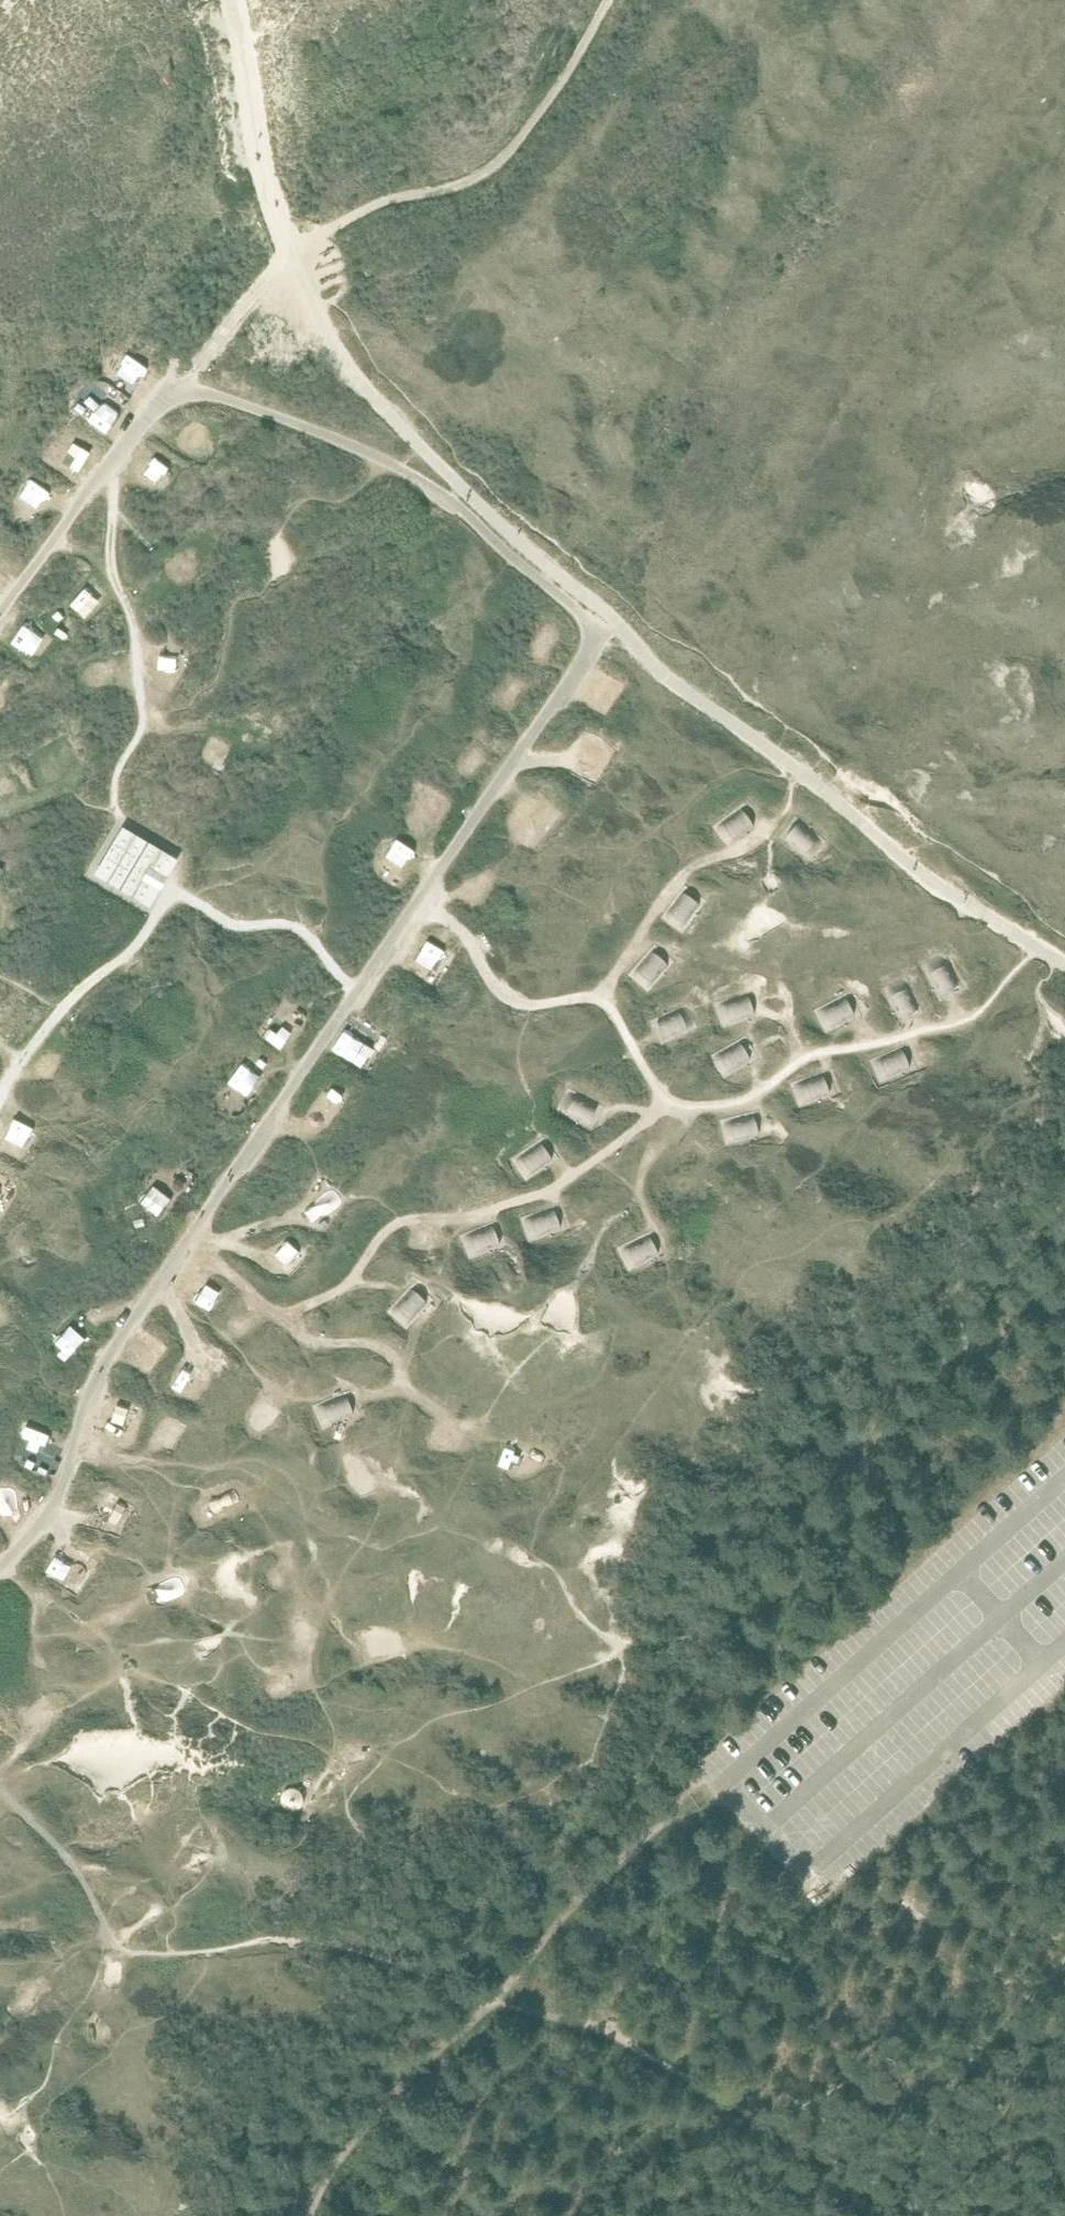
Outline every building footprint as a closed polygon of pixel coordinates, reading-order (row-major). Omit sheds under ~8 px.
[(145,903),(172,857),(123,828),(96,874),(145,903)]
